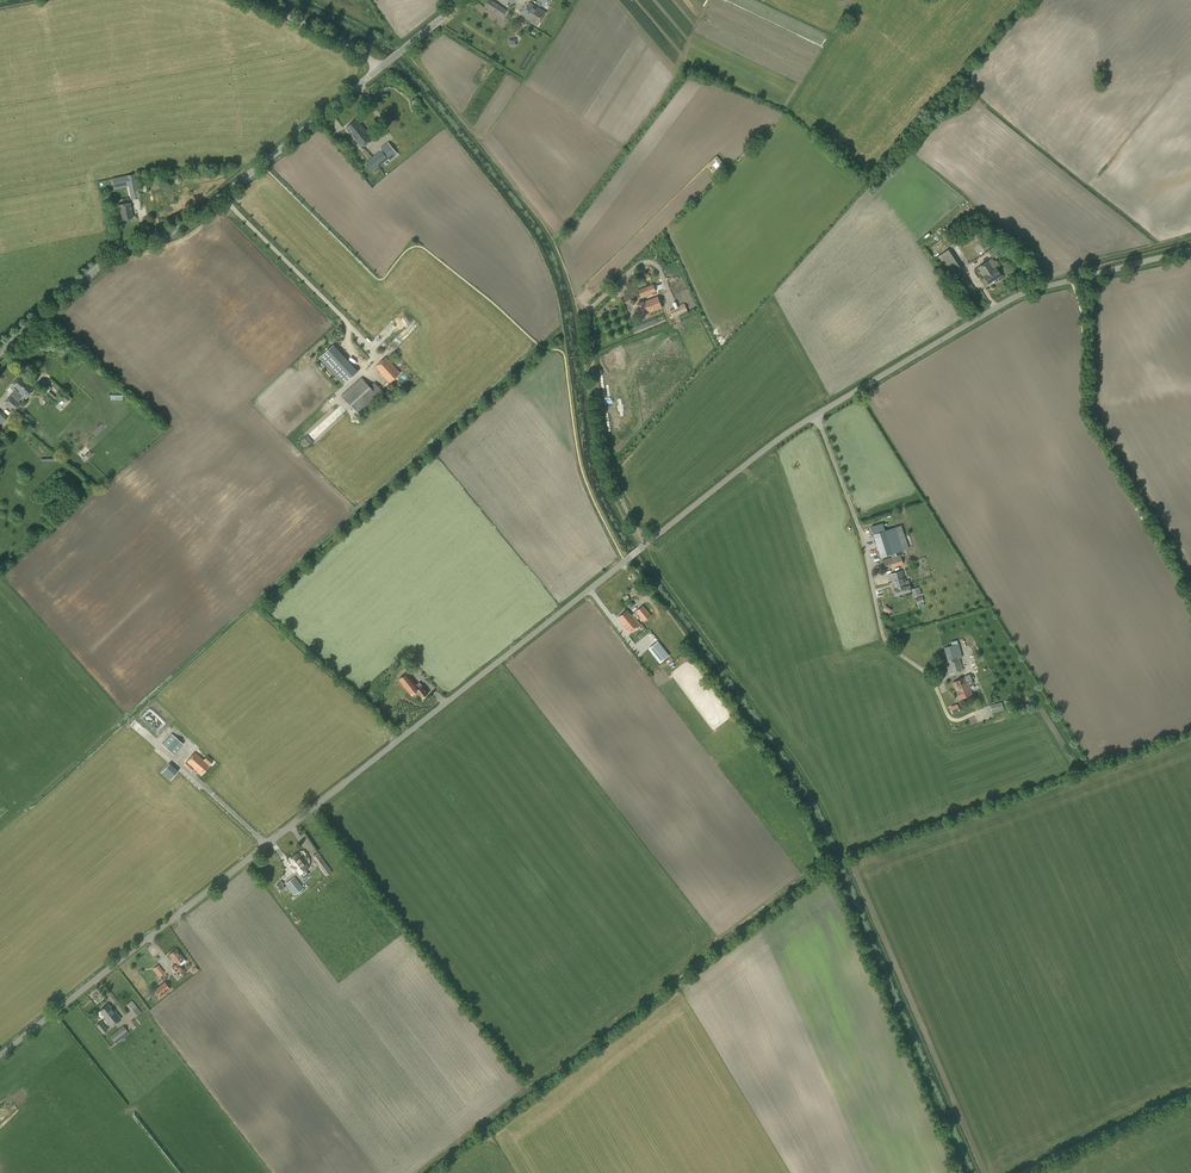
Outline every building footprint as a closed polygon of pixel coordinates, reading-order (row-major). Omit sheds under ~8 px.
[(507,10),(491,0),(488,0),(484,7),(502,18),(507,10)] [(532,11),(535,6),(529,3),(522,15),(532,20),(534,17),(535,17),(536,14),(532,11)] [(532,20),(531,22),(538,26),(546,12),(539,9),(535,6),(532,11),(536,14),(535,17),(534,17),(532,20)] [(517,39),(515,38),(513,39),(512,38),(509,39),(509,42),(510,43),(510,45),(512,46),(514,45),(515,46),(517,45),(517,42),(517,39)] [(361,147),(372,138),(356,119),(346,128),(361,147)] [(381,150),(388,158),(389,158),(390,160),(397,153),(388,142),(380,149),(381,150)] [(139,198),(134,174),(112,178),(114,189),(128,186),(131,199),(139,198)] [(121,220),(133,218),(130,203),(119,205),(121,220)] [(992,257),(998,254),(993,247),(988,251),(992,257)] [(950,278),(962,270),(948,249),(937,257),(950,278)] [(995,269),(989,260),(978,267),(984,277),(988,284),(1001,275),(996,268),(995,269)] [(969,295),(976,290),(965,274),(958,279),(969,295)] [(641,297),(656,291),(653,284),(638,290),(641,297)] [(678,302),(684,300),(682,291),(676,292),(678,302)] [(662,308),(657,296),(643,302),(637,304),(642,316),(648,313),(647,313),(662,308)] [(673,318),(688,312),(685,304),(669,310),(673,318)] [(355,358),(364,350),(354,338),(344,347),(355,358)] [(390,382),(400,373),(386,357),(375,366),(390,382)] [(349,365),(336,377),(344,386),(357,374),(349,365)] [(16,391),(4,404),(8,408),(13,412),(9,415),(14,420),(19,414),(15,410),(21,403),(18,401),(22,397),(25,399),(35,388),(27,382),(20,375),(11,386),(16,391)] [(370,386),(362,377),(342,396),(359,414),(383,392),(375,382),(370,386)] [(44,381),(40,386),(47,392),(51,388),(44,381)] [(90,450),(82,458),(85,461),(93,453),(90,450)] [(885,531),(883,523),(871,526),(881,557),(908,548),(901,526),(885,531)] [(885,570),(903,564),(900,555),(882,560),(885,570)] [(902,570),(890,574),(893,585),(896,595),(911,590),(908,580),(906,581),(902,570)] [(915,596),(922,595),(921,587),(913,588),(915,596)] [(632,615),(634,617),(638,614),(644,621),(651,615),(643,605),(632,615)] [(640,624),(634,617),(632,615),(631,615),(627,610),(618,618),(622,623),(630,633),(640,624)] [(658,641),(650,647),(662,661),(669,655),(658,641)] [(963,670),(960,658),(962,657),(958,644),(944,647),(948,661),(952,660),(953,666),(951,666),(953,673),(963,670)] [(417,685),(407,673),(399,679),(411,695),(416,691),(421,698),(428,693),(420,682),(417,685)] [(956,690),(969,685),(965,677),(953,682),(956,690)] [(969,685),(956,690),(959,699),(972,694),(969,685)] [(991,711),(1003,707),(1002,702),(990,705),(991,711)] [(174,755),(183,744),(171,734),(162,744),(174,755)] [(203,760),(195,752),(184,765),(191,771),(194,768),(201,774),(209,765),(214,761),(207,755),(203,760)] [(171,763),(162,772),(171,780),(180,771),(171,763)] [(297,854),(290,859),(294,865),(291,867),(295,872),(297,870),(300,874),(301,874),(304,878),(309,874),(306,870),(309,867),(298,854),(297,854)] [(327,875),(332,872),(322,858),(319,860),(322,864),(320,866),(327,875)] [(295,895),(304,888),(295,876),(286,884),(295,895)] [(282,890),(286,887),(281,880),(277,884),(282,890)] [(176,949),(169,954),(176,963),(172,967),(177,973),(174,975),(178,979),(186,972),(180,966),(186,961),(176,949)] [(159,997),(170,988),(165,981),(154,990),(159,997)] [(137,1006),(132,1000),(126,1005),(131,1010),(137,1006)] [(114,1011),(108,1004),(98,1012),(101,1016),(103,1015),(105,1018),(111,1027),(121,1019),(115,1011),(114,1011)] [(137,1006),(131,1010),(136,1016),(141,1012),(137,1006)] [(103,1034),(108,1030),(101,1021),(96,1025),(103,1034)] [(110,1036),(114,1041),(127,1031),(123,1025),(110,1036)]
